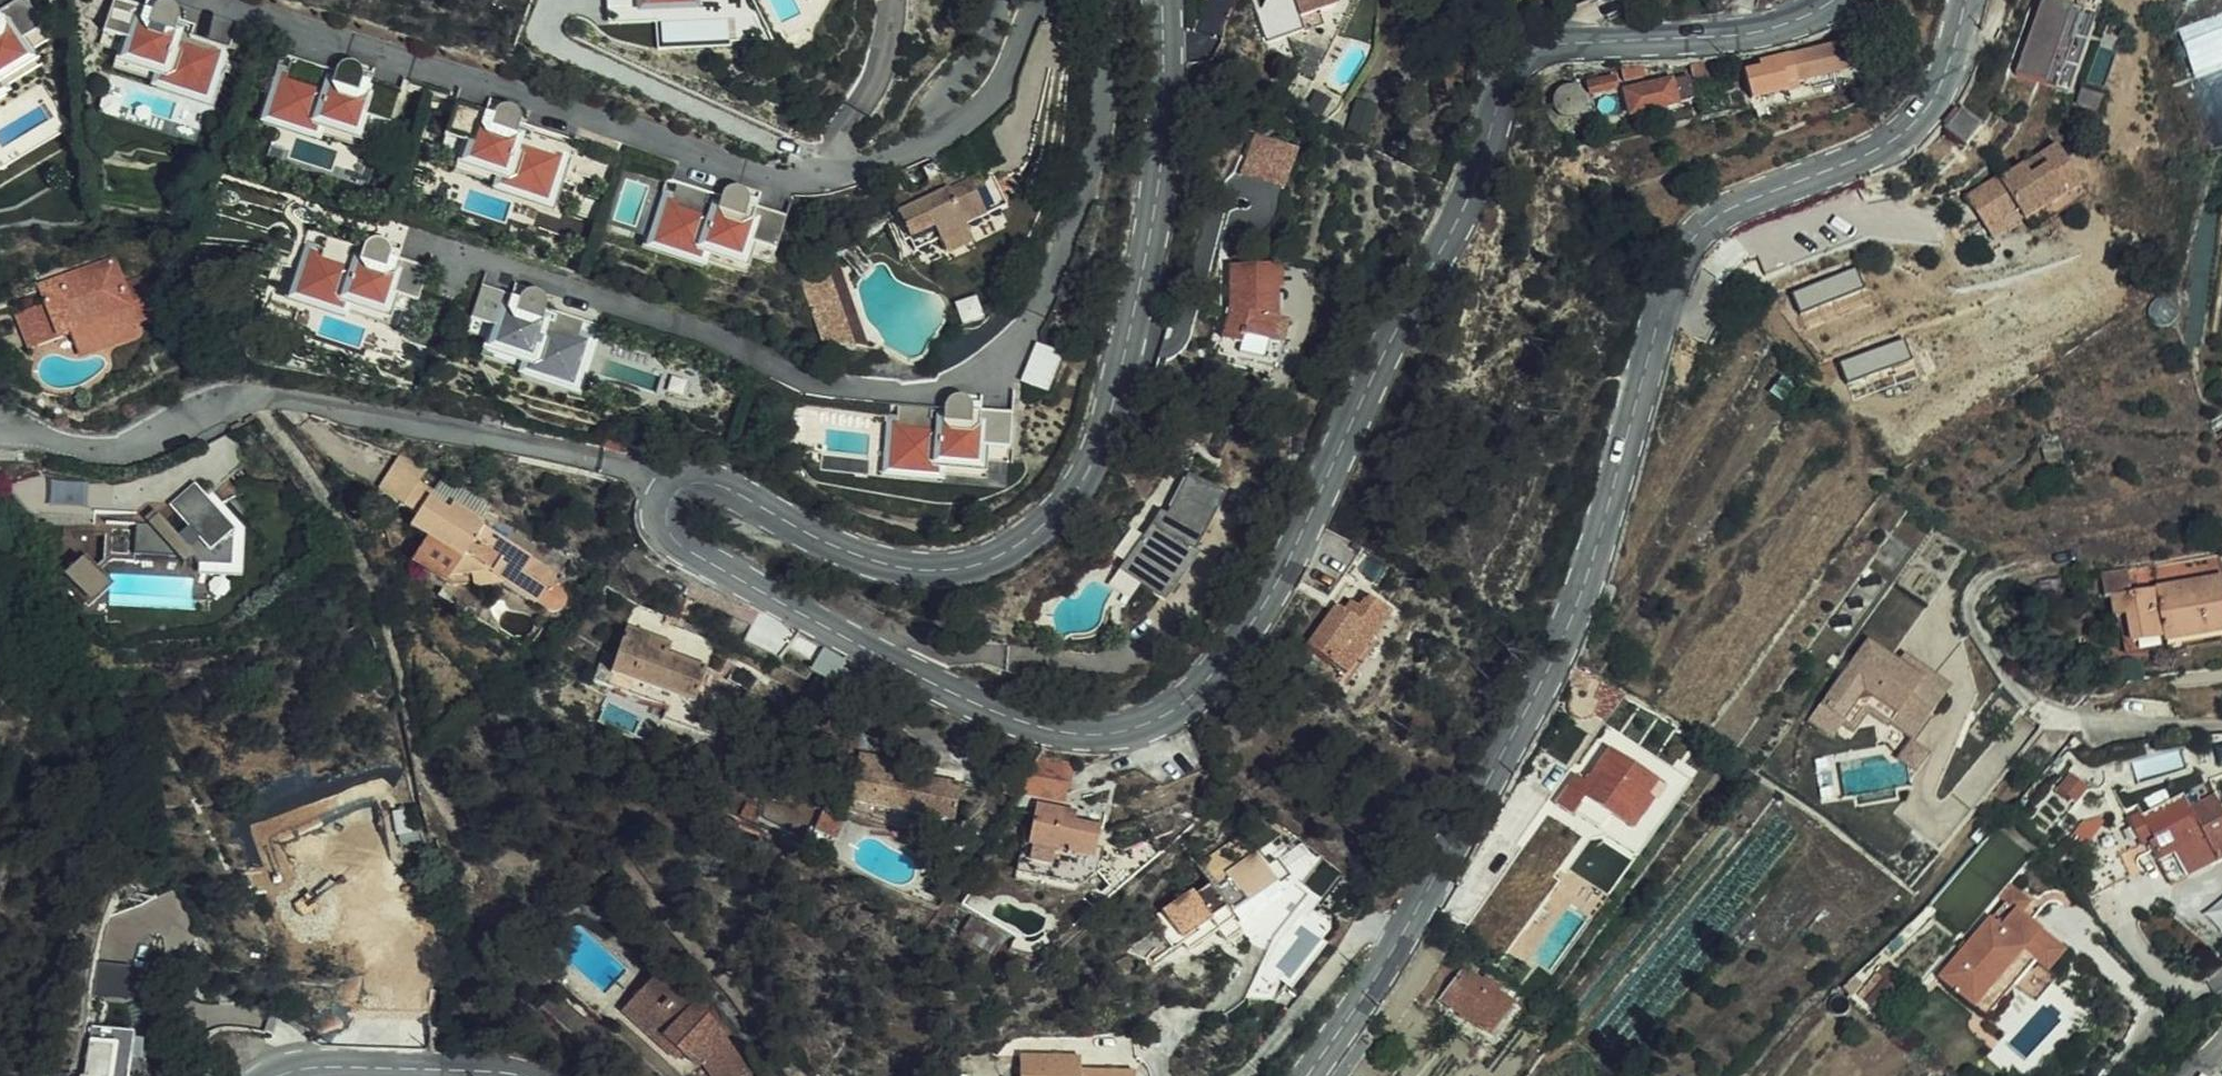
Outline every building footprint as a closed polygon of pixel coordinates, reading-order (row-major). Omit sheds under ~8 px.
[(0,11),(0,72),(22,58),(13,43),(40,26),(24,0),(18,0),(0,11)] [(220,34),(176,20),(177,16),(174,8),(171,5),(167,3),(159,2),(155,4),(151,8),(149,12),(112,0),(111,0),(100,34),(131,43),(125,60),(159,70),(156,78),(202,93),(220,34)] [(1257,7),(1272,9),(1273,0),(1258,0),(1257,7)] [(1338,0),(1296,0),(1306,30),(1327,23),(1323,9),(1340,4),(1338,0)] [(2098,9),(2068,0),(2035,0),(2014,73),(2074,90),(2098,9)] [(2180,16),(2194,61),(2221,52),(2221,1),(2180,16)] [(1776,82),(1842,68),(1864,64),(1859,39),(1751,65),(1755,83),(1776,79),(1776,82)] [(335,67),(333,71),(290,57),(271,115),(317,130),(319,122),(352,132),(358,115),(388,125),(398,92),(360,80),(360,74),(359,70),(355,65),(351,62),(346,61),(340,63),(335,67)] [(1725,62),(1695,63),(1695,74),(1727,73),(1725,62)] [(1842,68),(1848,87),(1849,87),(1874,74),(1871,62),(1864,64),(1842,68)] [(1649,64),(1625,64),(1625,73),(1648,71),(1649,64)] [(1676,73),(1683,101),(1695,97),(1688,70),(1676,73)] [(1620,84),(1617,74),(1592,80),(1594,90),(1620,84)] [(1676,101),(1673,80),(1629,89),(1634,109),(1676,101)] [(1321,85),(1317,90),(1329,99),(1334,94),(1321,85)] [(1317,90),(1310,100),(1322,110),(1329,99),(1317,90)] [(1378,107),(1360,99),(1348,124),(1366,133),(1378,107)] [(491,114),(453,102),(442,135),(472,145),(467,162),(500,172),(497,180),(542,195),(561,137),(518,123),(518,117),(517,112),(515,109),(509,105),(504,104),(497,107),(493,110),(491,114)] [(1959,106),(1942,129),(1966,148),(1983,128),(1959,106)] [(1264,141),(1266,183),(1294,181),(1291,140),(1264,141)] [(2027,220),(2068,194),(2061,182),(2077,172),(2059,144),(2004,178),(2002,175),(1983,187),(2008,228),(2025,218),(2027,220)] [(929,161),(921,164),(926,176),(934,172),(938,181),(941,188),(933,191),(942,208),(953,231),(963,227),(961,222),(1002,203),(991,178),(987,168),(974,174),(962,146),(929,161)] [(929,161),(925,153),(923,154),(917,157),(921,164),(929,161)] [(921,164),(917,166),(923,177),(926,176),(921,164)] [(934,172),(926,176),(929,182),(930,184),(938,181),(934,172)] [(2061,182),(2068,194),(2084,184),(2077,172),(2061,182)] [(1011,173),(991,178),(1002,203),(1003,202),(1011,173)] [(938,181),(930,184),(933,191),(941,188),(938,181)] [(784,217),(746,205),(746,203),(746,198),(744,194),(741,190),(737,187),(732,186),(725,188),(721,192),(718,197),(675,184),(656,242),(702,256),(704,248),(737,258),(743,241),(773,251),(784,217)] [(933,191),(930,184),(927,186),(917,190),(919,197),(933,191)] [(1994,237),(2008,228),(1983,187),(1968,196),(1994,237)] [(935,235),(936,238),(953,231),(942,208),(933,191),(919,197),(910,201),(907,195),(905,190),(900,189),(896,190),(893,194),(890,198),(894,207),(882,214),(893,239),(905,233),(911,246),(935,235)] [(917,190),(907,195),(910,201),(919,197),(917,190)] [(953,231),(959,243),(969,239),(963,227),(953,231)] [(942,251),(959,243),(953,231),(936,238),(942,251)] [(364,243),(361,247),(322,235),(306,288),(346,300),(347,295),(380,306),(385,291),(415,301),(426,268),(388,256),(388,249),(386,244),(383,241),(379,238),(372,238),(367,239),(364,243)] [(813,279),(799,282),(817,340),(831,342),(820,259),(809,262),(813,279)] [(820,259),(831,342),(845,345),(847,345),(822,259),(820,259)] [(809,262),(797,265),(798,279),(799,282),(813,279),(809,262)] [(120,289),(110,263),(42,288),(47,305),(14,318),(27,354),(71,338),(78,361),(133,341),(130,330),(158,319),(144,280),(120,289)] [(1251,351),(1262,328),(1268,300),(1270,300),(1275,277),(1229,265),(1222,294),(1228,296),(1225,307),(1220,305),(1206,339),(1223,347),(1228,339),(1251,351)] [(581,318),(543,306),(544,304),(544,300),(542,295),(537,290),(532,288),(527,288),(523,290),(519,293),(516,298),(479,285),(468,319),(498,328),(494,343),(527,353),(525,359),(565,371),(581,318)] [(1272,333),(1262,328),(1251,351),(1228,339),(1223,347),(1206,339),(1199,355),(1251,379),(1272,333)] [(1022,381),(1049,391),(1063,352),(1036,343),(1022,381)] [(944,400),(942,406),(896,402),(891,463),(938,467),(939,459),(973,462),(975,444),(1006,447),(1009,412),(970,409),(969,403),(967,399),(962,395),(958,394),(951,395),(947,397),(944,400)] [(445,512),(449,505),(417,483),(424,471),(401,454),(376,490),(400,506),(411,489),(445,512)] [(1212,566),(1216,568),(1245,507),(1205,488),(1184,531),(1176,527),(1169,541),(1177,546),(1172,558),(1166,554),(1142,593),(1180,617),(1212,566)] [(477,570),(497,583),(529,606),(530,604),(540,611),(546,614),(554,613),(557,611),(560,607),(560,600),(559,597),(547,585),(552,578),(495,538),(474,521),(449,505),(445,512),(411,489),(400,506),(414,516),(406,528),(424,539),(431,545),(430,547),(456,565),(461,558),(477,570)] [(198,574),(241,575),(244,493),(174,491),(173,516),(144,515),(143,533),(110,532),(110,555),(198,558),(198,574)] [(442,584),(447,576),(456,565),(430,547),(431,545),(424,539),(409,561),(442,584)] [(64,574),(93,602),(112,583),(84,555),(64,574)] [(2164,644),(2176,642),(2177,645),(2221,636),(2221,555),(2153,569),(2164,644)] [(447,576),(466,574),(477,570),(461,558),(456,565),(447,576)] [(2135,649),(2164,644),(2153,569),(2135,573),(2134,569),(2108,575),(2113,599),(2121,596),(2126,617),(2120,618),(2122,629),(2129,627),(2135,649)] [(477,587),(497,583),(477,570),(466,574),(477,587)] [(1369,594),(1361,605),(1354,616),(1345,610),(1338,605),(1309,646),(1337,665),(1351,645),(1365,655),(1378,635),(1394,610),(1369,594)] [(1354,616),(1361,605),(1352,600),(1345,610),(1354,616)] [(645,655),(649,643),(623,633),(608,680),(694,711),(705,675),(666,662),(645,655)] [(1865,707),(1915,741),(1951,689),(1869,633),(1809,720),(1842,741),(1865,707)] [(1384,639),(1378,635),(1365,655),(1352,674),(1358,678),(1384,639)] [(671,650),(649,643),(645,655),(666,662),(671,650)] [(1351,645),(1337,665),(1352,674),(1365,655),(1351,645)] [(1590,673),(1578,690),(1579,691),(1580,690),(1587,690),(1592,690),(1599,695),(1606,682),(1590,673)] [(1580,690),(1579,691),(1574,699),(1572,703),(1574,713),(1579,717),(1586,719),(1591,719),(1598,716),(1601,711),(1602,702),(1599,695),(1592,690),(1587,690),(1580,690)] [(1612,745),(1664,782),(1673,770),(1621,732),(1612,745)] [(729,742),(720,734),(710,747),(719,755),(729,742)] [(1643,796),(1654,782),(1608,748),(1581,781),(1572,774),(1550,803),(1566,815),(1576,803),(1580,796),(1596,807),(1628,831),(1650,802),(1643,796)] [(1044,762),(1020,799),(1071,805),(1076,766),(1044,762)] [(958,803),(904,792),(880,787),(882,772),(857,768),(847,817),(951,840),(958,803)] [(880,787),(904,792),(906,778),(882,772),(880,787)] [(2055,790),(2071,804),(2082,792),(2067,777),(2055,790)] [(2192,803),(2216,792),(2210,780),(2186,791),(2192,803)] [(1667,792),(1654,782),(1643,796),(1650,802),(1628,831),(1623,837),(1629,842),(1667,792)] [(2150,843),(2195,819),(2206,837),(2161,861),(2176,887),(2221,859),(2221,807),(2214,795),(2190,809),(2179,789),(2125,820),(2138,842),(2147,837),(2150,843)] [(1580,796),(1576,803),(1591,813),(1596,807),(1580,796)] [(1059,822),(1060,810),(1038,807),(1030,880),(1088,888),(1106,868),(1108,849),(1101,849),(1102,827),(1075,824),(1059,822)] [(2090,813),(2088,822),(2098,821),(2105,818),(2103,808),(2090,813)] [(303,841),(314,868),(335,859),(337,865),(378,847),(363,810),(323,827),(325,831),(303,841)] [(1076,812),(1060,810),(1059,822),(1075,824),(1076,812)] [(752,818),(740,813),(736,823),(753,831),(752,818)] [(2195,819),(2150,843),(2160,861),(2161,861),(2206,837),(2195,819)] [(2098,821),(2088,822),(2083,824),(2075,838),(2086,844),(2098,821)] [(1146,852),(1106,875),(1123,890),(1166,845),(1159,838),(1154,843),(1156,847),(1149,855),(1146,852)] [(2132,876),(2121,846),(2085,860),(2097,890),(2132,876)] [(1243,930),(1239,925),(1232,915),(1277,885),(1290,876),(1278,859),(1266,867),(1259,857),(1212,887),(1209,882),(1195,892),(1191,887),(1160,909),(1171,924),(1160,931),(1173,949),(1183,941),(1190,950),(1220,930),(1228,941),(1243,930)] [(1232,915),(1239,925),(1283,894),(1277,885),(1232,915)] [(2208,914),(2221,930),(2221,902),(2208,914)] [(2011,928),(2024,917),(2012,903),(1999,915),(2005,922),(2011,928)] [(2069,965),(2024,917),(2011,928),(2005,922),(1941,981),(1972,1016),(2022,971),(2033,982),(2019,997),(2036,1016),(2058,996),(2047,986),(2069,965)] [(91,1002),(103,923),(80,919),(69,998),(91,1002)] [(1019,944),(985,927),(975,947),(1009,964),(1019,944)] [(1444,1000),(1489,1035),(1513,1005),(1466,970),(1444,1000)] [(1858,991),(1869,1003),(1881,990),(1877,987),(1887,977),(1878,970),(1858,991)] [(1983,1028),(2019,997),(2033,982),(2022,971),(1972,1016),(1983,1028)] [(618,1033),(664,1075),(671,1075),(674,1073),(677,1075),(735,1075),(725,1054),(729,1051),(662,987),(618,1033)] [(133,1040),(91,1034),(85,1075),(127,1075),(133,1040)] [(1018,1075),(1080,1075),(1080,1071),(1080,1058),(1018,1057),(1018,1075)]
